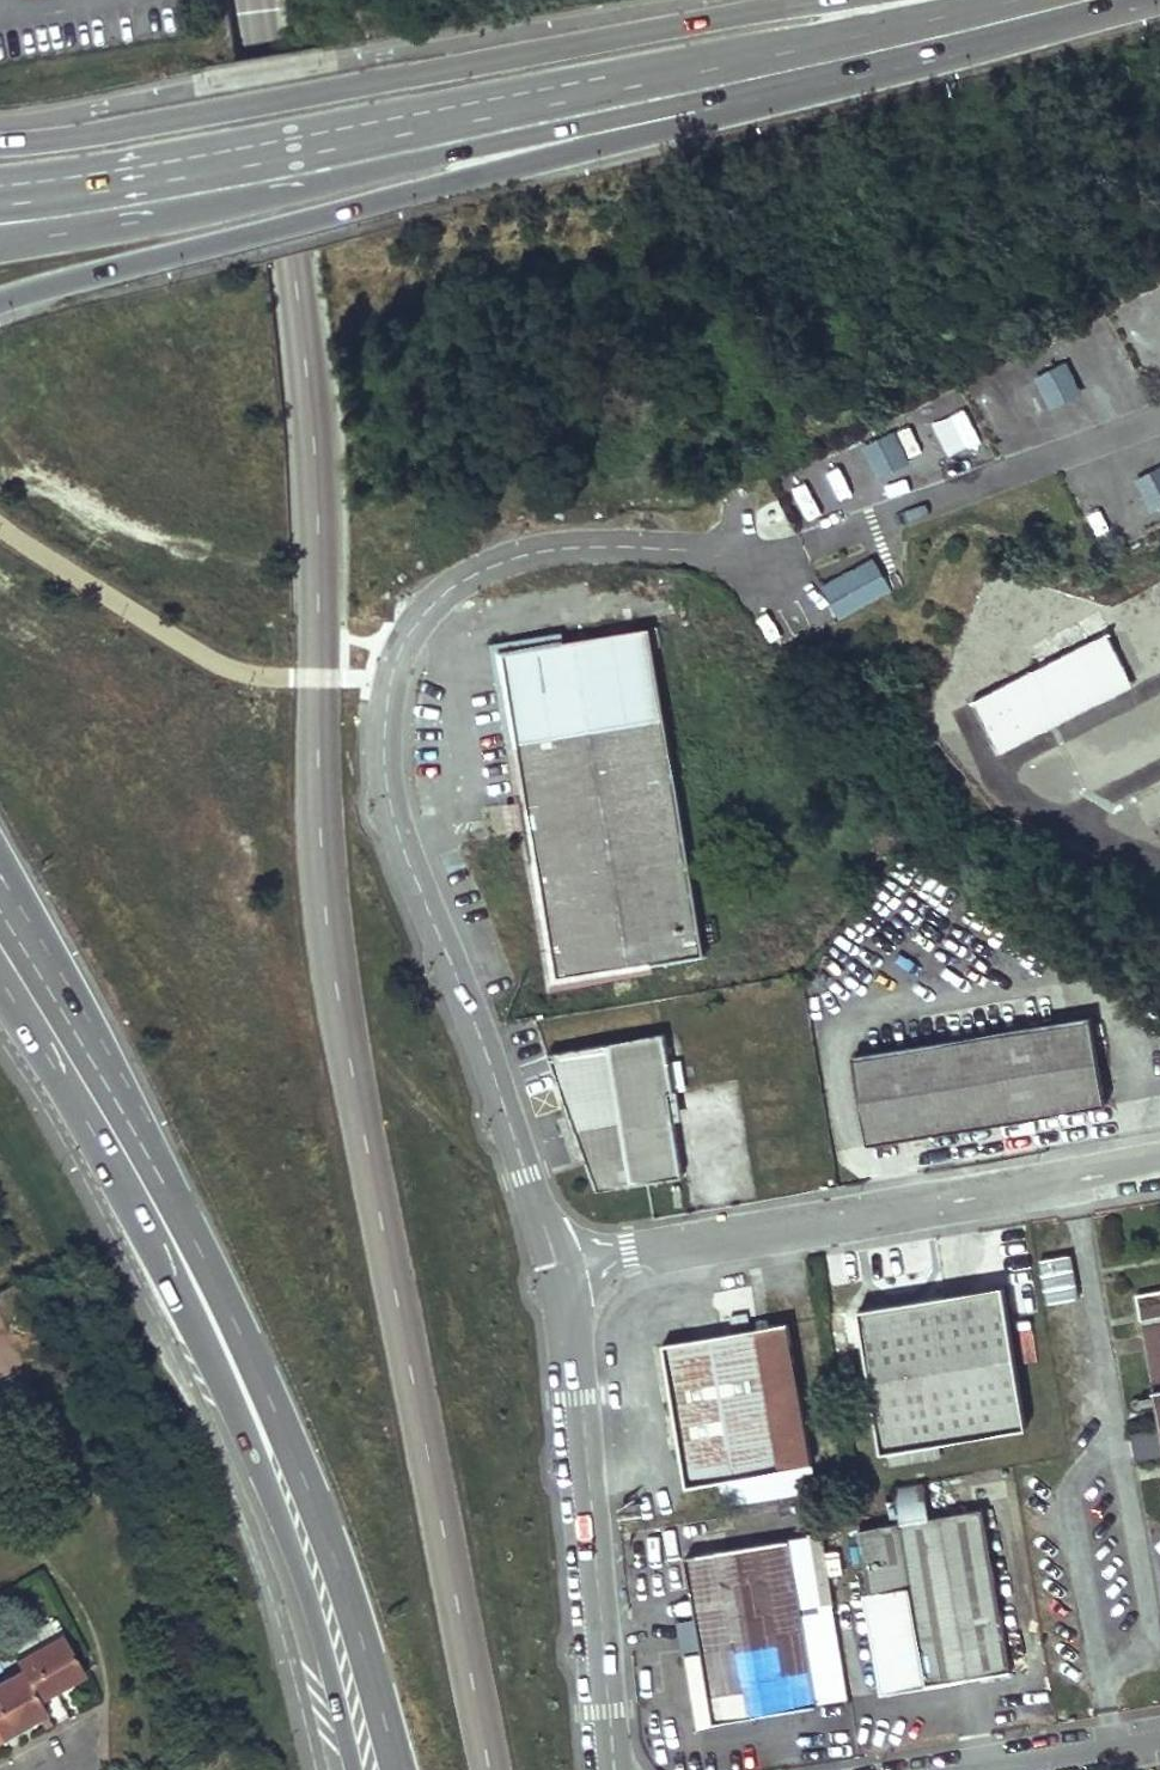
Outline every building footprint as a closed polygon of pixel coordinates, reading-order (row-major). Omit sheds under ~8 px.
[(1034,377),(1049,406),(1080,391),(1065,361),(1034,377)] [(952,454),(982,440),(968,411),(938,424),(952,454)] [(862,446),(877,475),(908,460),(893,431),(862,446)] [(1149,508),(1159,503),(1159,467),(1134,479),(1149,508)] [(811,483),(821,508),(834,502),(825,478),(811,483)] [(821,586),(836,616),(888,589),(872,559),(821,586)] [(705,956),(649,630),(500,657),(527,810),(557,982),(705,956)] [(1110,636),(972,700),(996,750),(1134,686),(1110,636)] [(1104,1105),(1089,1018),(854,1056),(868,1144),(1104,1105)] [(673,1091),(664,1036),(548,1054),(595,1190),(681,1178),(667,1092),(673,1091)] [(1026,1429),(1001,1287),(858,1313),(882,1454),(888,1452),(890,1465),(940,1457),(938,1445),(1026,1429)] [(1141,1323),(1159,1431),(1159,1292),(1136,1296),(1141,1323)] [(810,1467),(787,1325),(662,1346),(685,1488),(810,1467)] [(1132,1437),(1134,1457),(1158,1454),(1156,1434),(1132,1437)] [(922,1484),(894,1489),(901,1525),(858,1533),(870,1597),(864,1598),(881,1697),(1011,1673),(982,1511),(928,1520),(922,1484)] [(818,1706),(788,1541),(685,1558),(702,1654),(690,1656),(702,1727),(818,1706)] [(61,1635),(15,1660),(22,1672),(37,1699),(57,1688),(83,1674),(61,1635)] [(0,1684),(0,1738),(16,1729),(45,1713),(37,1699),(22,1672),(0,1684)]
